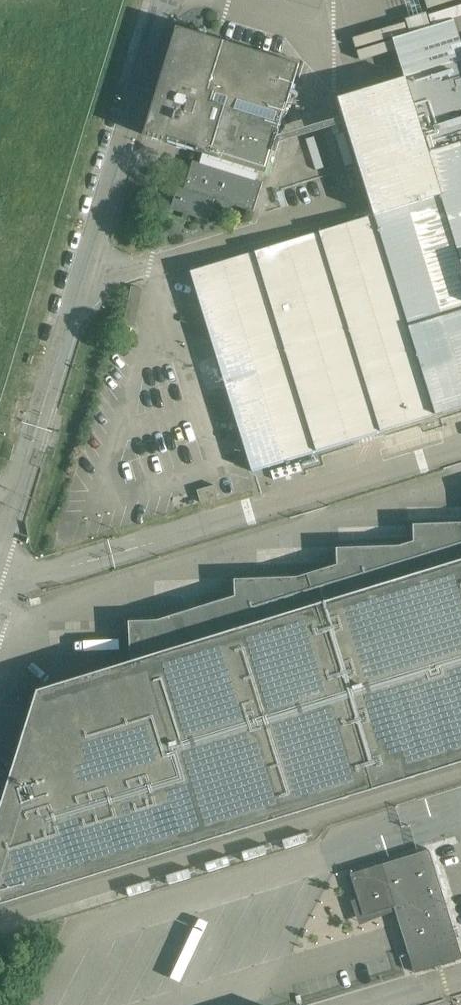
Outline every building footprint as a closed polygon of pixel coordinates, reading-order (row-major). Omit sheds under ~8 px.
[(454,19),(394,38),(405,76),(338,97),(344,116),(277,136),(281,123),(211,101),(196,151),(203,153),(200,162),(263,182),(275,143),(346,122),(375,214),(191,271),(252,471),(383,430),(384,434),(447,415),(446,411),(460,406),(460,42),(454,19)] [(281,123),(299,64),(223,40),(208,89),(214,91),(211,101),(281,123)] [(263,182),(200,162),(193,160),(184,188),(178,186),(171,209),(208,220),(215,199),(254,211),(263,182)] [(414,524),(414,540),(399,545),(337,547),(338,564),(297,576),(235,579),(236,595),(157,619),(129,621),(131,652),(133,660),(38,690),(0,811),(0,904),(460,762),(460,522),(414,524)] [(430,849),(351,873),(364,915),(395,906),(415,973),(460,958),(460,950),(457,939),(430,849)]
